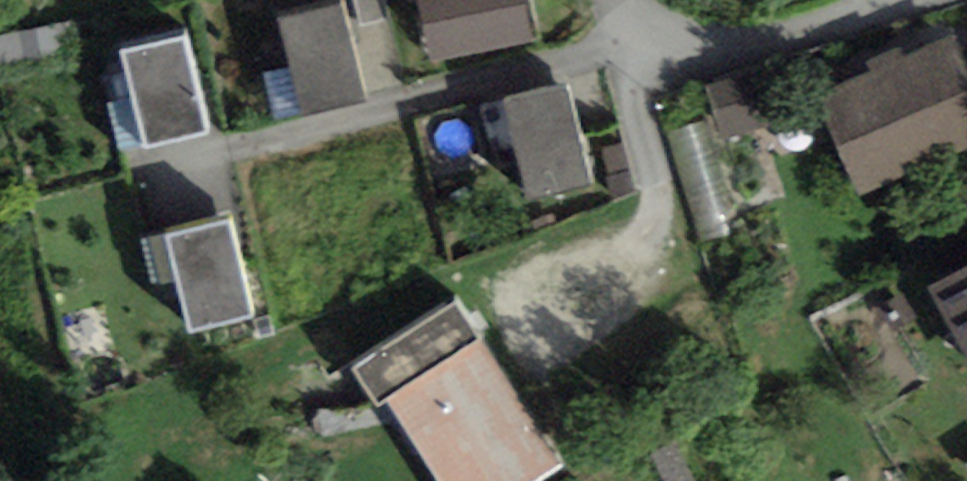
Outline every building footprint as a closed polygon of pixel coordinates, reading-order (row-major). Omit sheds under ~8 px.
[(432,54),(537,33),(530,0),(421,0),(432,54)] [(355,90),(333,1),(270,16),(292,105),(355,90)] [(196,124),(173,35),(110,50),(133,139),(196,124)] [(848,181),(966,132),(966,97),(943,41),(812,95),(848,181)] [(770,63),(705,84),(722,138),(788,117),(770,63)] [(584,175),(561,86),(498,102),(521,191),(584,175)] [(246,312),(223,223),(161,239),(183,328),(246,312)] [(929,281),(966,350),(966,260),(929,281)] [(354,364),(431,480),(522,480),(549,463),(444,305),(354,364)]
